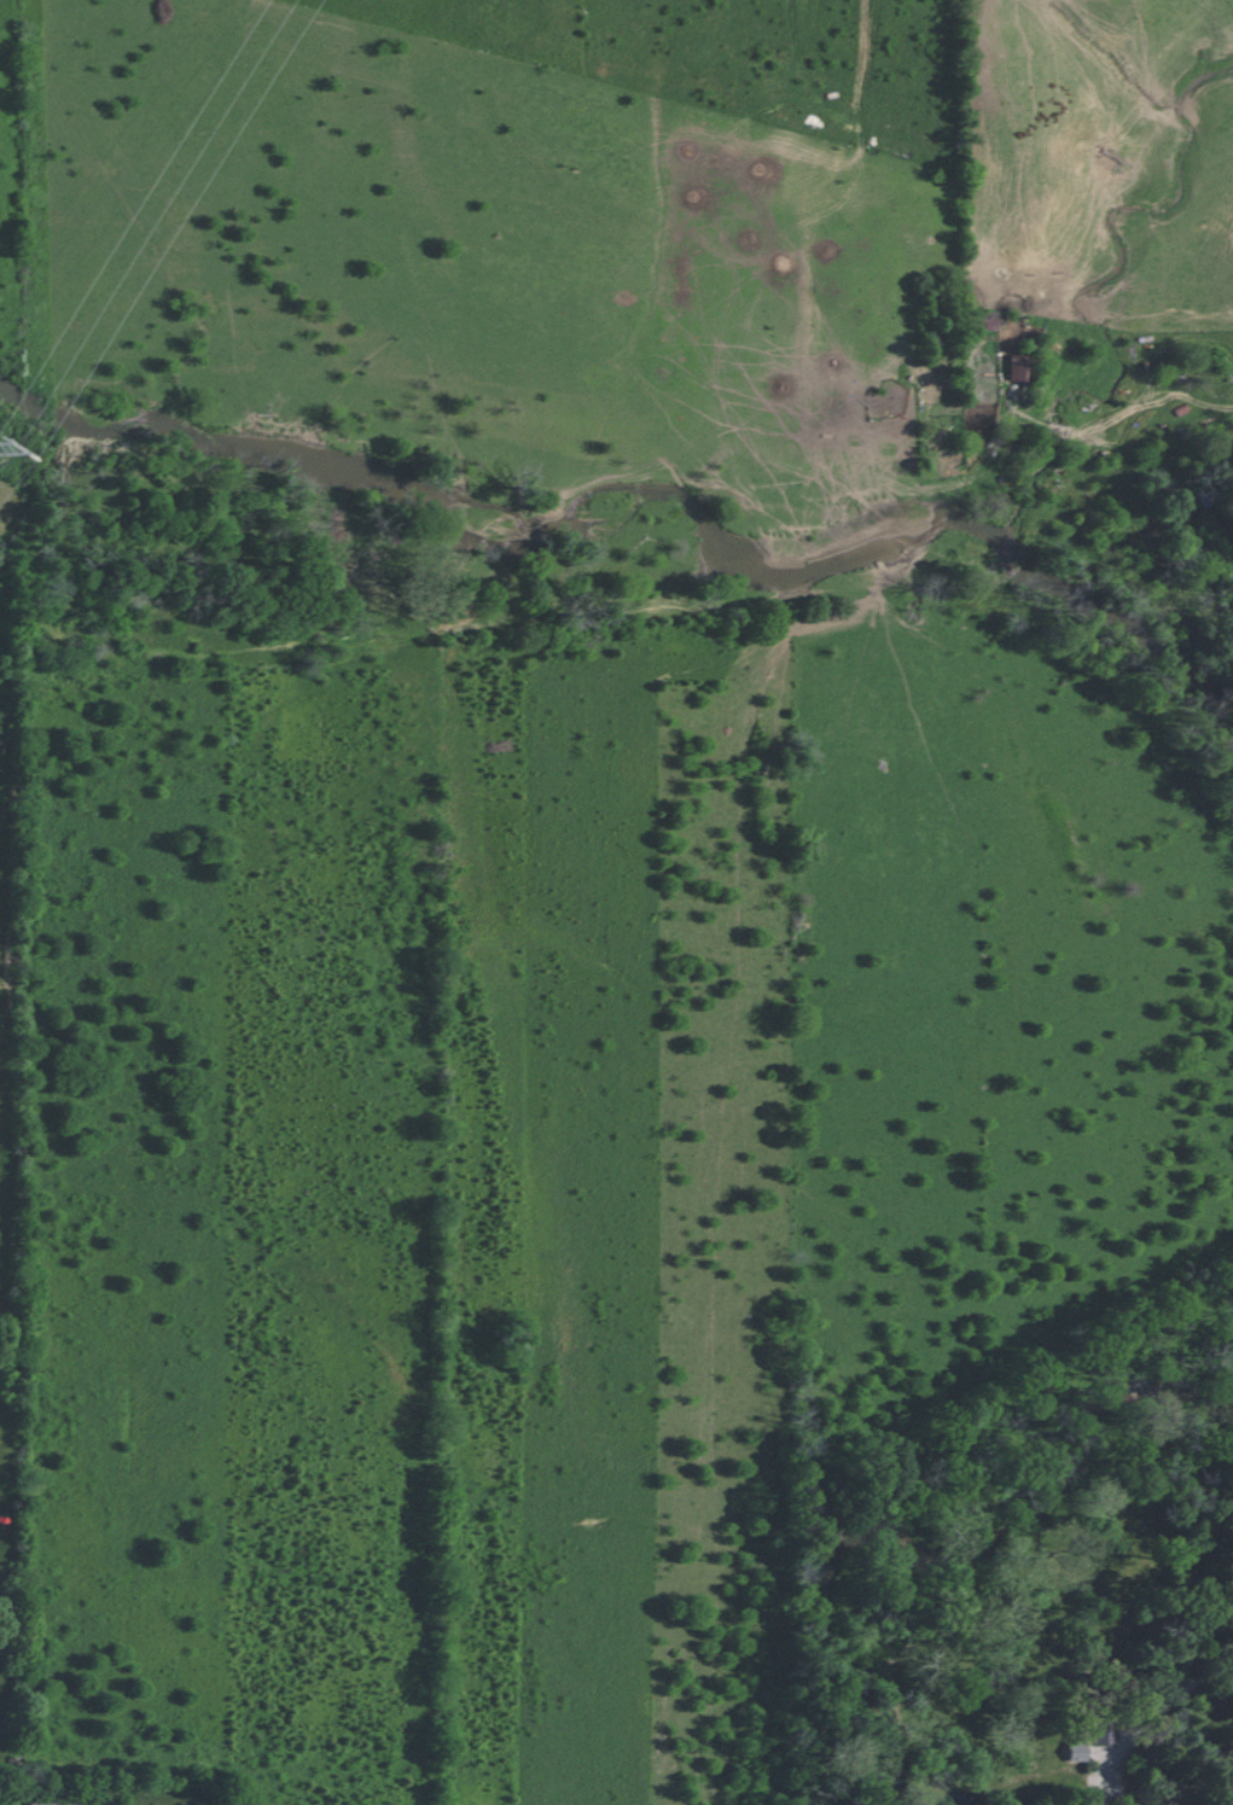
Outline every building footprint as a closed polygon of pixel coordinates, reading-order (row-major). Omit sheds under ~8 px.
[(998,311),(977,311),(977,329),(998,329),(998,311)] [(1028,381),(1029,355),(1010,354),(1009,380),(1028,381)] [(1086,1742),(1069,1742),(1069,1760),(1086,1760),(1086,1742)]
